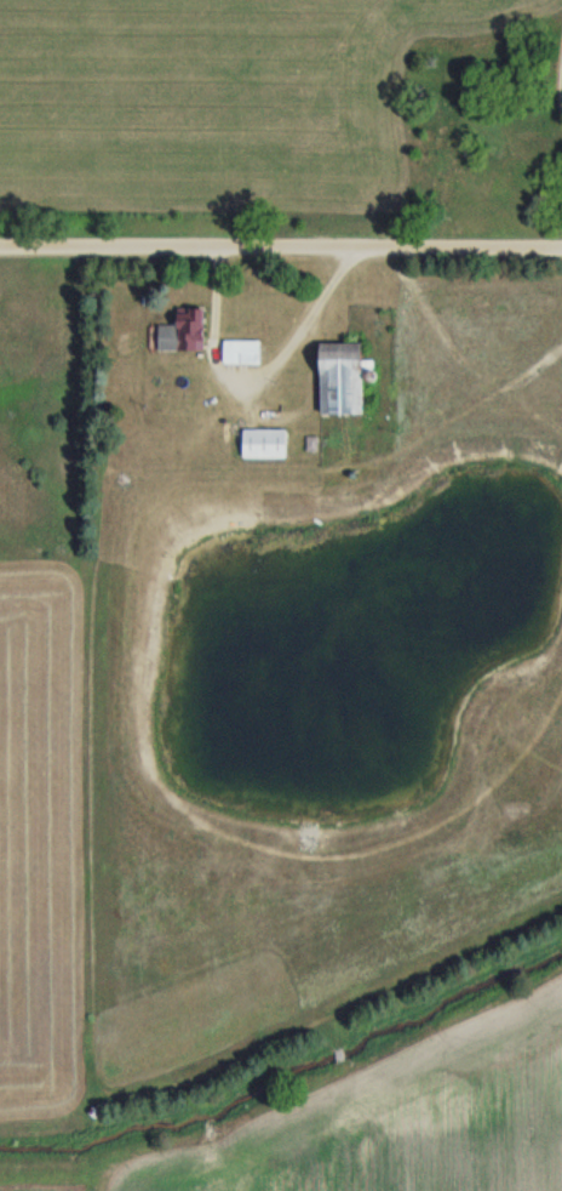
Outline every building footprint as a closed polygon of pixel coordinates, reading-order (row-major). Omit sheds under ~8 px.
[(162,352),(210,352),(210,311),(182,311),(182,326),(162,326),(162,352)] [(264,342),(227,342),(227,365),(264,365),(264,342)] [(325,415),(368,415),(368,371),(374,371),(374,343),(325,343),(325,415)] [(290,429),(247,429),(247,459),(290,459),(290,429)]
